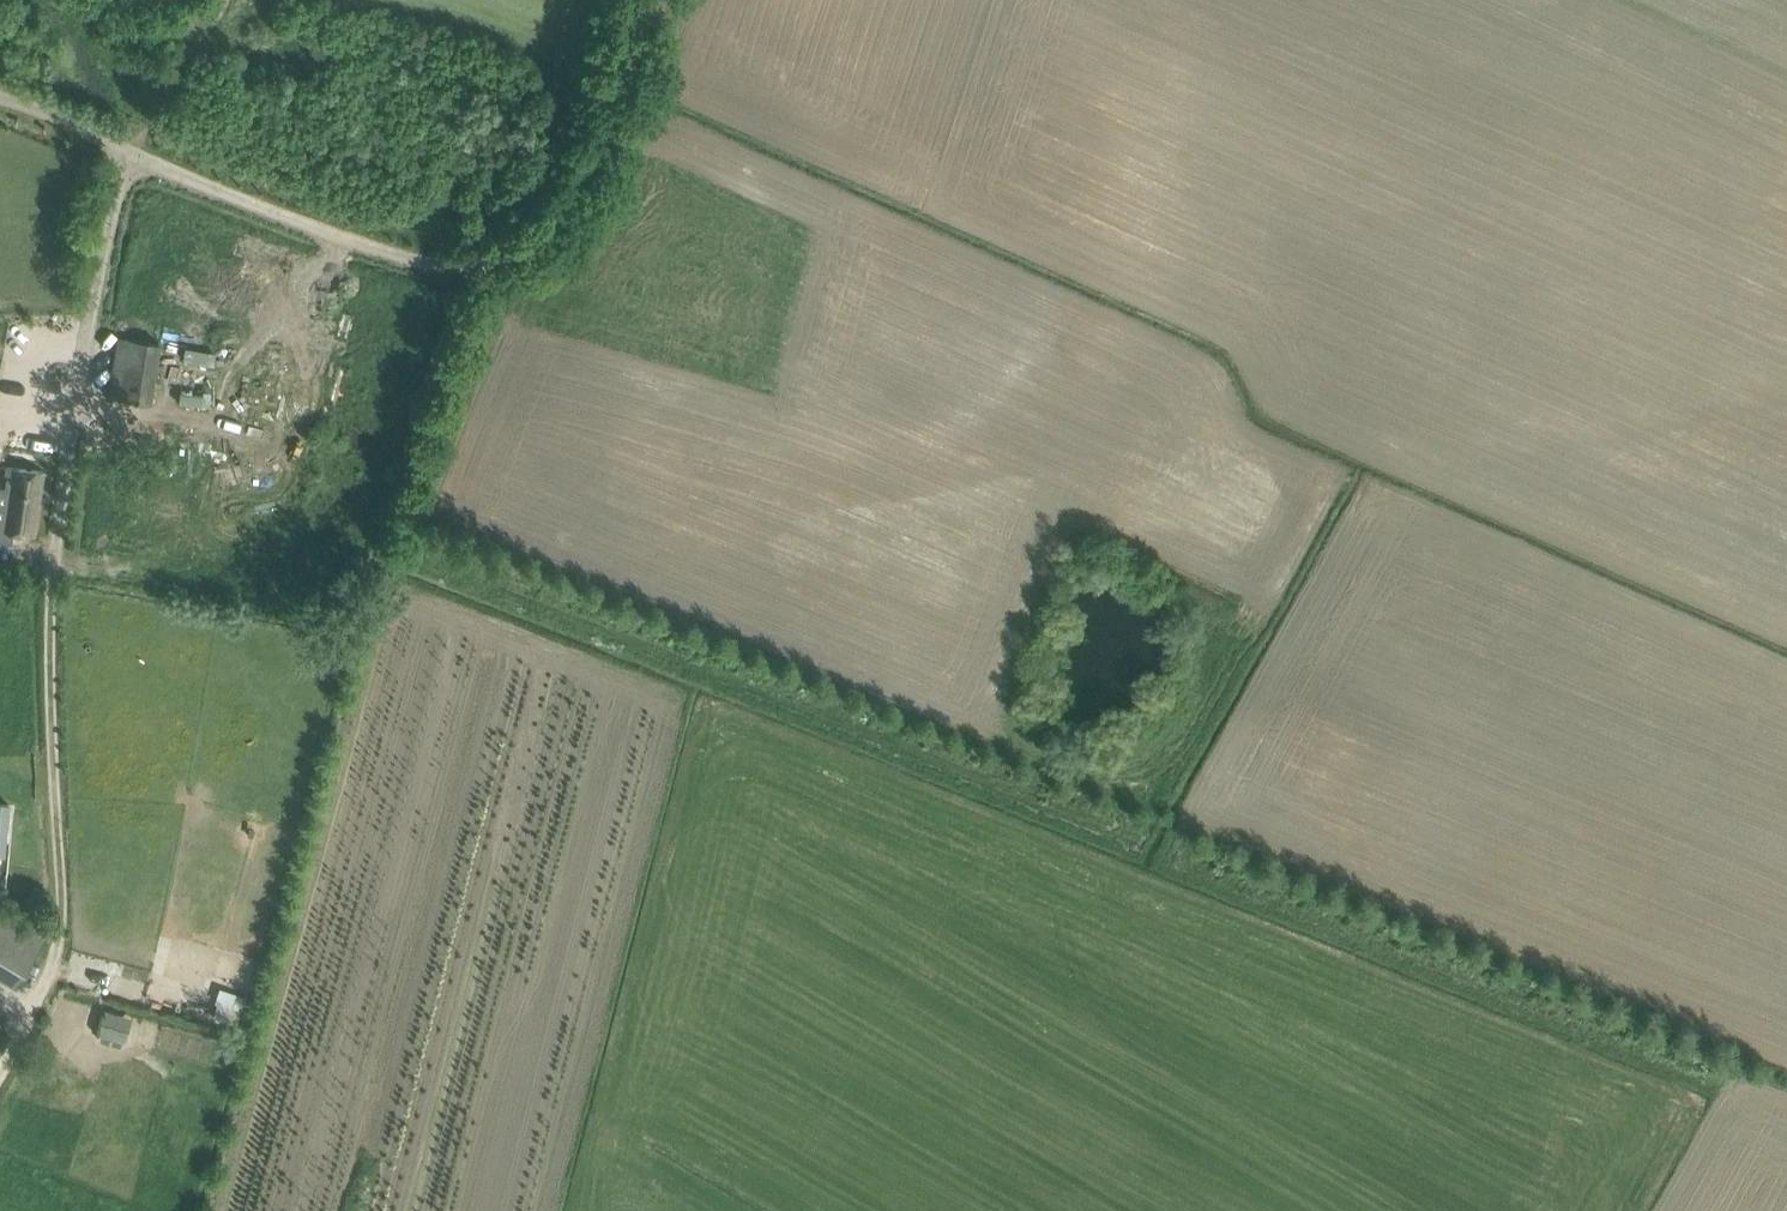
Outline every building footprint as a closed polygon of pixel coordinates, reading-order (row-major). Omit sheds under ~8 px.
[(119,336),(109,395),(150,402),(160,342),(119,336)] [(9,368),(8,339),(0,339),(0,368),(9,368)] [(13,543),(15,531),(34,534),(44,470),(8,465),(5,486),(0,486),(0,541),(13,543)] [(4,854),(9,801),(0,800),(0,853),(4,854)] [(27,921),(5,907),(0,915),(0,975),(16,985),(48,934),(27,921)] [(99,1032),(123,1040),(131,1016),(106,1008),(99,1032)]
